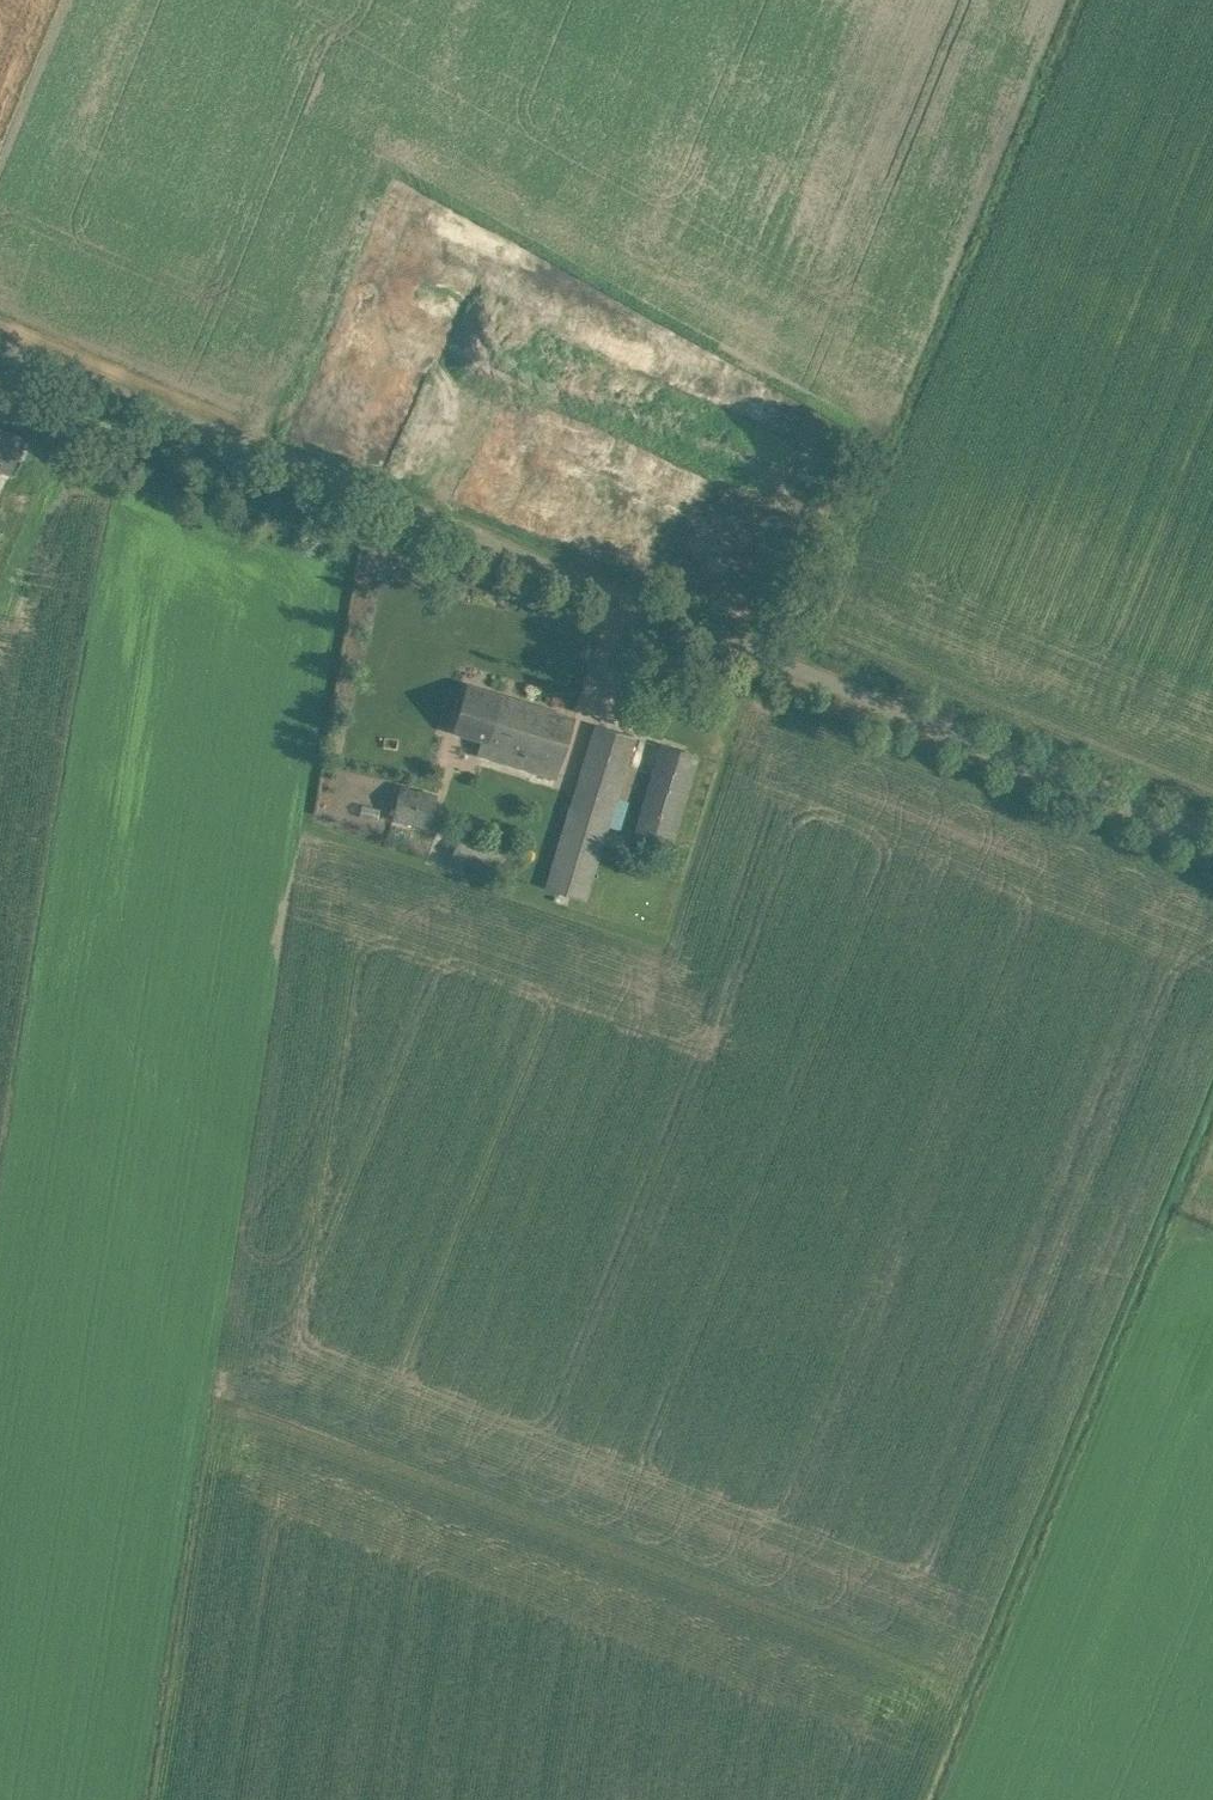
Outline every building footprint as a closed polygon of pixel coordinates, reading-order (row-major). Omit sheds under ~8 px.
[(11,475),(25,440),(0,430),(0,470),(11,475)] [(468,686),(460,712),(454,732),(482,740),(477,754),(554,778),(573,719),(468,686)] [(596,725),(588,750),(544,886),(584,898),(636,738),(596,725)] [(661,745),(654,770),(630,842),(667,853),(690,782),(698,757),(661,745)] [(393,820),(431,828),(438,794),(400,786),(393,820)]
